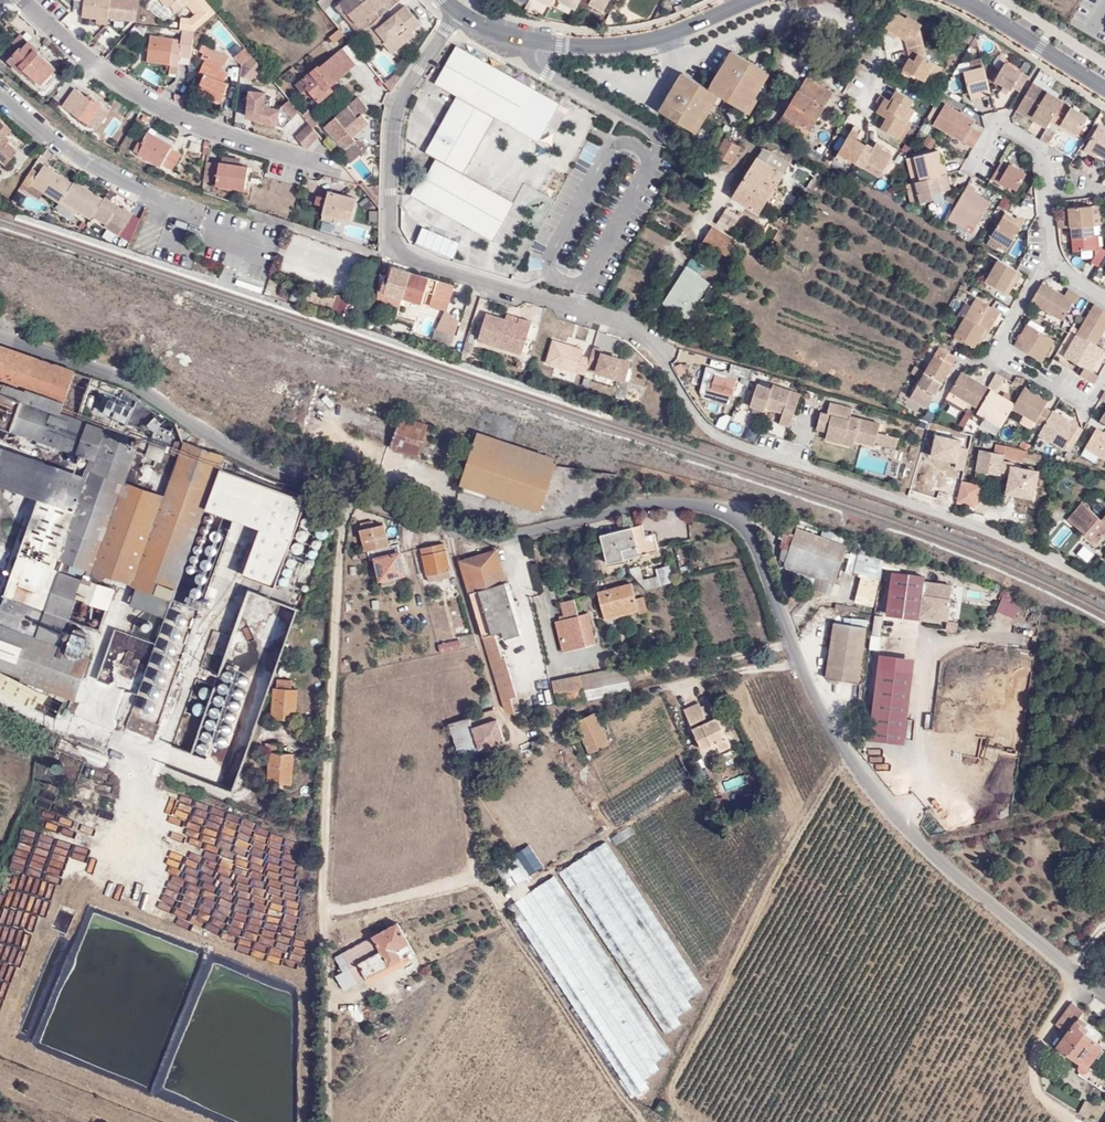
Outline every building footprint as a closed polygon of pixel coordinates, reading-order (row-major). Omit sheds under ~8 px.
[(83,16),(97,18),(107,20),(107,18),(109,0),(82,0),(85,0),(83,16)] [(136,0),(135,0),(109,0),(107,18),(133,21),(136,0)] [(168,8),(170,6),(176,13),(186,5),(190,2),(188,0),(162,0),(168,8)] [(194,14),(199,10),(191,1),(193,0),(188,0),(190,2),(186,5),(194,14)] [(324,8),(335,1),(335,0),(319,0),(324,8)] [(356,22),(338,1),(333,5),(355,32),(365,23),(379,11),(393,0),(382,0),(356,22)] [(338,1),(356,22),(382,0),(339,0),(338,1)] [(576,9),(581,0),(559,0),(576,9)] [(603,11),(604,8),(590,1),(591,0),(582,0),(603,11)] [(590,1),(604,8),(609,0),(591,0),(590,1)] [(386,18),(381,12),(366,24),(371,30),(376,26),(386,37),(382,40),(390,49),(412,31),(410,28),(419,21),(403,3),(386,18)] [(912,42),(899,67),(933,84),(942,65),(920,53),(928,38),(917,32),(923,23),(895,9),(886,28),(912,42)] [(371,30),(381,41),(382,40),(386,37),(376,26),(371,30)] [(344,34),(339,27),(329,36),(334,42),(344,34)] [(895,39),(897,36),(886,29),(884,33),(895,39)] [(36,52),(38,50),(20,34),(8,47),(14,53),(8,60),(18,69),(21,65),(40,83),(55,68),(36,52)] [(177,75),(181,41),(151,37),(148,61),(169,64),(168,74),(177,75)] [(968,49),(978,50),(975,37),(968,49)] [(459,43),(437,81),(458,94),(496,116),(537,139),(559,101),(459,43)] [(8,60),(14,53),(8,47),(2,54),(8,60)] [(204,54),(202,57),(207,59),(223,65),(226,66),(229,57),(207,47),(205,49),(203,47),(200,52),(204,54)] [(246,49),(236,59),(242,66),(254,57),(246,49)] [(346,70),(354,64),(341,49),(320,68),(318,66),(302,78),(308,85),(306,86),(307,88),(318,102),(329,93),(326,89),(329,86),(347,72),(346,70)] [(757,98),(770,75),(733,54),(712,91),(685,75),(664,113),(701,134),(722,96),(753,114),(761,101),(757,98)] [(241,76),(252,79),(262,68),(254,57),(242,66),(241,76)] [(220,70),(223,65),(207,59),(205,64),(220,70)] [(969,64),(971,72),(983,68),(981,61),(969,64)] [(227,73),(220,70),(205,64),(201,71),(206,73),(202,83),(210,87),(207,92),(222,98),(229,84),(224,81),(227,73)] [(1012,88),(1019,92),(1027,79),(1003,64),(993,81),(994,84),(1008,93),(1012,88)] [(803,143),(840,82),(813,66),(777,127),(803,143)] [(142,75),(155,83),(159,77),(146,68),(142,75)] [(981,97),(990,95),(983,68),(971,72),(962,74),(967,95),(980,92),(981,97)] [(306,86),(308,85),(302,78),(295,83),(302,92),(307,88),(306,86)] [(207,92),(210,87),(202,83),(197,93),(220,102),(222,98),(207,92)] [(1061,105),(1062,104),(1031,85),(1017,110),(1047,128),(1047,127),(1050,123),(1059,107),(1061,105)] [(86,97),(75,89),(63,105),(97,128),(109,110),(87,95),(86,97)] [(247,117),(284,127),(299,112),(289,100),(282,106),(280,110),(265,105),(266,92),(250,90),(247,117)] [(879,98),(876,103),(881,106),(877,113),(883,117),(886,119),(884,122),(880,129),(898,139),(915,111),(910,108),(914,102),(896,91),(890,102),(880,96),(879,98)] [(981,97),(980,92),(967,95),(968,101),(981,97)] [(173,101),(185,103),(186,95),(175,93),(173,101)] [(484,136),(496,116),(458,94),(447,114),(484,136)] [(368,108),(358,97),(325,126),(344,150),(344,155),(351,162),(368,147),(361,140),(356,140),(353,136),(370,123),(362,114),(368,108)] [(560,104),(548,125),(556,129),(568,108),(560,104)] [(966,140),(963,145),(973,150),(983,132),(973,127),(975,125),(944,106),(932,126),(952,138),(955,133),(966,140)] [(1064,110),(1059,107),(1050,123),(1058,128),(1060,126),(1077,135),(1088,117),(1067,106),(1066,108),(1064,110)] [(306,121),(313,116),(307,109),(301,114),(306,121)] [(464,171),(484,136),(447,114),(427,149),(439,156),(437,160),(447,166),(428,199),(494,237),(515,201),(464,171)] [(312,127),(318,122),(313,116),(306,121),(309,124),(312,127)] [(10,130),(0,121),(0,159),(6,164),(17,151),(6,142),(9,139),(5,135),(10,130)] [(309,124),(296,137),(305,147),(308,147),(311,145),(320,137),(312,127),(309,124)] [(1080,149),(1096,159),(1098,156),(1100,153),(1088,146),(1098,128),(1094,125),(1080,149)] [(872,150),(856,140),(861,131),(854,126),(835,157),(846,163),(848,160),(855,164),(856,161),(870,170),(873,166),(883,172),(892,157),(882,151),(883,148),(876,143),(872,150)] [(1077,135),(1060,126),(1058,128),(1075,138),(1077,135)] [(1039,141),(1047,146),(1055,132),(1047,127),(1047,128),(1039,141)] [(1098,128),(1088,146),(1100,153),(1098,156),(1104,160),(1104,132),(1098,128)] [(155,137),(148,132),(142,141),(144,143),(141,147),(137,144),(133,151),(161,167),(162,165),(171,170),(180,154),(170,148),(172,146),(174,141),(158,132),(155,137)] [(952,138),(963,145),(966,140),(955,133),(952,138)] [(714,144),(720,148),(724,140),(719,136),(714,144)] [(730,163),(739,148),(724,140),(720,148),(716,155),(730,163)] [(733,196),(759,211),(785,169),(768,159),(772,153),(763,148),(733,196)] [(940,166),(937,152),(916,157),(921,181),(945,175),(950,174),(947,164),(945,164),(940,166)] [(239,166),(240,160),(223,157),(222,163),(239,166)] [(916,157),(909,165),(914,183),(921,181),(916,157)] [(428,199),(447,166),(437,160),(418,193),(428,199)] [(239,166),(222,163),(220,163),(219,164),(206,162),(203,180),(217,182),(217,184),(245,188),(248,167),(239,166)] [(40,166),(35,174),(28,169),(18,184),(25,188),(27,185),(46,197),(55,203),(58,200),(72,209),(86,218),(89,214),(98,200),(69,182),(68,184),(40,166)] [(1009,168),(1007,172),(998,167),(990,181),(999,186),(1001,183),(1009,188),(1017,193),(1027,178),(1009,168)] [(948,188),(945,175),(921,181),(914,183),(919,201),(919,202),(931,199),(930,193),(948,188)] [(363,182),(359,185),(360,185),(379,208),(379,186),(368,188),(363,182)] [(905,185),(909,203),(919,201),(914,183),(905,185)] [(999,186),(1007,191),(1009,188),(1001,183),(999,186)] [(25,188),(45,200),(46,197),(27,185),(25,188)] [(954,208),(951,214),(970,224),(974,226),(988,203),(973,193),(974,190),(967,186),(954,208)] [(350,221),(356,199),(329,192),(327,199),(319,197),(318,203),(326,205),(323,214),(335,217),(350,221)] [(101,196),(98,200),(89,214),(103,224),(102,225),(115,234),(130,212),(121,206),(118,208),(101,196)] [(999,205),(1008,209),(1012,199),(1002,196),(999,205)] [(55,203),(70,213),(72,209),(58,200),(55,203)] [(954,208),(947,204),(942,212),(949,217),(951,214),(954,208)] [(717,223),(730,231),(741,212),(739,210),(736,214),(727,208),(717,223)] [(1100,226),(1099,208),(1089,209),(1091,227),(1092,227),(1100,226)] [(1068,224),(1064,224),(1056,225),(1057,231),(1070,229),(1091,227),(1089,209),(1067,211),(1068,224)] [(1002,214),(1013,220),(1015,217),(1004,211),(1002,214)] [(322,220),(333,223),(335,217),(323,214),(322,220)] [(947,221),(965,231),(970,224),(951,214),(949,217),(947,221)] [(1022,220),(1016,216),(1015,217),(1013,220),(1002,214),(990,235),(1008,245),(1022,220)] [(188,224),(175,220),(173,226),(186,230),(188,224)] [(414,246),(454,257),(459,238),(419,227),(414,246)] [(727,255),(736,241),(711,227),(703,240),(727,255)] [(1093,237),(1095,236),(1092,227),(1091,227),(1070,229),(1074,254),(1089,251),(1097,250),(1098,247),(1097,242),(1094,243),(1093,237)] [(998,244),(1006,249),(1008,245),(990,235),(986,242),(996,247),(998,244)] [(1098,266),(1104,255),(1104,252),(1098,247),(1097,250),(1090,261),(1098,266)] [(1016,283),(1017,283),(1022,274),(996,259),(983,282),(1003,293),(1011,280),(1016,283)] [(398,307),(401,297),(409,272),(392,267),(389,276),(386,275),(380,274),(377,300),(398,307)] [(663,302),(686,319),(709,283),(685,267),(663,302)] [(409,272),(401,297),(422,303),(446,311),(454,285),(429,278),(409,272)] [(263,293),(265,287),(239,279),(237,284),(263,293)] [(1003,293),(1008,296),(1016,283),(1011,280),(1003,293)] [(1045,310),(1052,314),(1061,320),(1073,301),(1076,303),(1080,298),(1076,295),(1070,292),(1068,291),(1064,297),(1042,284),(1040,286),(1038,290),(1035,294),(1031,302),(1038,306),(1045,310)] [(299,299),(301,293),(294,290),(291,297),(299,299)] [(337,294),(331,311),(350,318),(356,300),(344,296),(337,294)] [(968,310),(963,318),(965,319),(987,332),(998,313),(968,295),(961,306),(968,310)] [(1104,328),(1104,312),(1094,306),(1077,335),(1095,346),(1103,332),(1104,328)] [(486,313),(477,339),(521,353),(530,322),(520,319),(518,323),(505,319),(486,313)] [(520,319),(507,314),(505,319),(518,323),(520,319)] [(953,324),(959,328),(965,319),(963,318),(959,315),(953,324)] [(980,338),(983,340),(987,332),(965,319),(959,328),(953,337),(956,338),(964,343),(973,348),(980,338)] [(1043,331),(1029,322),(1026,326),(1040,334),(1043,331)] [(1040,334),(1026,326),(1014,347),(1029,356),(1041,363),(1053,342),(1040,334)] [(451,344),(454,335),(435,329),(432,338),(451,344)] [(1104,337),(1104,333),(1103,332),(1095,346),(1098,348),(1104,337)] [(1098,348),(1095,346),(1077,335),(1064,357),(1080,367),(1083,369),(1090,373),(1103,351),(1098,348)] [(973,348),(977,351),(983,340),(980,338),(973,348)] [(554,340),(547,363),(577,372),(582,356),(584,350),(554,340)] [(96,459),(107,428),(87,421),(97,392),(90,389),(95,377),(0,345),(0,425),(96,459)] [(594,347),(590,359),(588,368),(597,370),(596,373),(614,379),(625,382),(632,360),(621,357),(620,360),(602,354),(603,350),(594,347)] [(957,360),(939,349),(924,373),(942,384),(948,375),(957,360)] [(577,372),(586,375),(588,368),(590,359),(582,356),(577,372)] [(1080,367),(1077,371),(1065,364),(1064,367),(1079,376),(1083,369),(1080,367)] [(911,374),(920,380),(924,373),(915,368),(911,374)] [(1094,385),(1098,378),(1090,373),(1083,369),(1079,376),(1094,385)] [(724,378),(715,375),(711,389),(725,392),(732,394),(737,377),(725,373),(724,378)] [(928,409),(942,384),(924,373),(920,380),(909,397),(928,409)] [(961,374),(957,380),(950,392),(968,402),(976,407),(986,390),(987,389),(961,374)] [(1004,379),(995,374),(988,387),(995,392),(1004,379)] [(771,388),(758,383),(750,405),(764,410),(765,406),(783,412),(780,421),(790,425),(801,394),(773,384),(771,388)] [(709,395),(723,398),(725,392),(711,389),(709,395)] [(986,390),(976,407),(971,414),(975,416),(990,392),(986,390)] [(1024,390),(1023,391),(1014,407),(1012,409),(1024,416),(1037,423),(1043,426),(1050,415),(1051,413),(1044,409),(1047,403),(1024,390)] [(968,402),(950,392),(946,400),(964,411),(968,402)] [(990,392),(975,416),(999,431),(1012,409),(1014,407),(994,395),(990,392)] [(127,420),(133,402),(101,393),(96,411),(127,420)] [(854,409),(830,403),(827,415),(851,421),(852,416),(854,409)] [(932,420),(936,413),(929,409),(925,416),(932,420)] [(966,409),(958,423),(963,426),(972,413),(966,409)] [(1069,423),(1052,412),(1051,413),(1050,415),(1067,425),(1069,423)] [(852,416),(851,421),(827,415),(823,414),(819,430),(830,433),(828,439),(841,443),(844,434),(857,438),(856,441),(876,446),(877,442),(897,447),(899,438),(879,433),(881,424),(852,416)] [(153,415),(145,422),(154,432),(162,424),(153,415)] [(1043,426),(1038,436),(1062,450),(1076,427),(1069,423),(1067,425),(1050,415),(1043,426)] [(416,456),(426,425),(401,416),(390,447),(416,456)] [(1022,420),(1034,426),(1037,423),(1024,416),(1022,420)] [(731,422),(729,430),(742,432),(743,424),(731,422)] [(1076,427),(1062,450),(1068,454),(1082,430),(1076,427)] [(58,569),(91,580),(125,482),(138,446),(133,445),(135,438),(107,428),(96,459),(87,484),(78,511),(58,569)] [(1095,429),(1084,448),(1104,461),(1104,435),(1095,429)] [(841,443),(854,447),(856,441),(857,438),(844,434),(841,443)] [(223,458),(185,442),(166,496),(134,585),(138,587),(173,599),(223,458)] [(152,442),(146,457),(160,462),(166,447),(152,442)] [(539,509),(553,468),(475,442),(461,483),(539,509)] [(1048,463),(1049,458),(1028,452),(1004,445),(1002,458),(1022,462),(1043,468),(1045,462),(1048,463)] [(976,470),(999,474),(1003,447),(995,446),(993,454),(978,452),(976,470)] [(0,454),(0,483),(41,498),(78,511),(87,484),(0,454)] [(1009,491),(1032,496),(1037,472),(1014,467),(1009,491)] [(309,499),(222,469),(208,509),(261,528),(244,575),(277,587),(309,499)] [(922,479),(919,490),(931,493),(934,482),(922,479)] [(961,480),(957,503),(978,506),(982,483),(961,480)] [(120,580),(135,540),(152,491),(125,482),(91,580),(103,584),(106,575),(120,580)] [(134,585),(166,496),(152,491),(135,540),(120,580),(134,585)] [(0,608),(0,623),(53,642),(92,656),(117,589),(103,584),(91,580),(58,569),(78,511),(41,498),(21,556),(19,555),(0,608)] [(1096,543),(1104,532),(1104,516),(1101,521),(1080,504),(1067,520),(1096,543)] [(372,521),(360,524),(361,529),(374,527),(372,521)] [(366,552),(389,547),(388,542),(384,524),(374,527),(361,529),(366,552)] [(608,563),(659,551),(658,547),(654,533),(646,535),(643,524),(601,535),(608,563)] [(786,531),(795,534),(797,529),(797,528),(786,525),(784,530),(781,529),(778,538),(783,539),(786,531)] [(797,529),(795,534),(794,536),(843,553),(846,546),(831,541),(797,529)] [(783,539),(781,546),(784,547),(789,549),(794,536),(795,534),(786,531),(783,539)] [(831,541),(846,546),(846,547),(849,540),(833,535),(831,541)] [(798,571),(807,575),(832,584),(843,553),(794,536),(789,549),(786,557),(784,563),(786,565),(787,567),(798,571)] [(530,537),(524,539),(530,556),(536,554),(530,537)] [(429,581),(452,577),(445,544),(422,548),(429,581)] [(876,559),(878,551),(862,545),(859,552),(851,550),(845,572),(878,580),(897,585),(903,559),(885,553),(883,560),(881,560),(876,559)] [(784,547),(781,555),(786,557),(789,549),(784,547)] [(505,637),(520,633),(496,551),(461,561),(505,708),(516,713),(511,698),(517,696),(506,657),(503,658),(495,632),(503,630),(505,637)] [(396,577),(405,575),(399,552),(375,557),(380,581),(383,581),(384,586),(397,582),(396,577)] [(630,570),(631,573),(646,590),(672,583),(668,566),(657,569),(657,573),(656,573),(657,576),(643,580),(640,568),(630,570)] [(798,571),(795,581),(805,584),(807,575),(798,571)] [(805,584),(829,593),(832,584),(807,575),(805,584)] [(631,583),(598,592),(604,614),(637,605),(636,599),(631,583)] [(132,605),(168,617),(173,599),(138,587),(132,605)] [(276,671),(297,604),(249,589),(242,611),(258,616),(245,657),(259,661),(258,666),(276,671)] [(997,612),(1017,616),(1020,599),(1001,595),(997,612)] [(648,611),(644,596),(636,599),(637,605),(639,611),(640,613),(648,611)] [(564,651),(585,645),(578,615),(574,599),(561,602),(566,619),(557,621),(564,651)] [(465,619),(459,603),(449,607),(454,623),(465,619)] [(605,620),(639,611),(637,605),(604,614),(605,620)] [(246,674),(222,666),(240,616),(223,609),(195,684),(203,686),(200,694),(211,698),(213,693),(236,702),(246,674)] [(585,645),(596,643),(589,613),(578,615),(585,645)] [(834,622),(825,678),(826,678),(835,622),(834,622)] [(857,682),(865,627),(835,622),(826,678),(857,682)] [(22,680),(77,699),(92,656),(53,642),(0,623),(0,668),(24,675),(22,680)] [(441,652),(462,648),(459,640),(439,644),(441,652)] [(631,690),(627,666),(592,673),(597,697),(631,690)] [(870,739),(904,743),(912,673),(878,668),(870,739)] [(63,702),(2,673),(0,677),(0,690),(56,717),(63,702)] [(556,695),(583,689),(585,699),(597,697),(592,673),(553,681),(556,695)] [(284,681),(276,681),(276,688),(284,689),(284,681)] [(297,690),(284,689),(276,688),(274,688),(272,719),(296,720),(297,690)] [(556,695),(558,705),(585,699),(583,689),(556,695)] [(135,706),(137,691),(123,690),(121,704),(135,706)] [(159,722),(166,699),(140,692),(134,715),(159,722)] [(195,701),(191,711),(202,715),(205,704),(195,701)] [(710,722),(701,704),(686,710),(704,750),(714,746),(715,748),(719,746),(722,751),(733,747),(720,717),(710,722)] [(460,755),(505,741),(495,710),(451,724),(460,755)] [(589,752),(608,744),(594,712),(575,722),(589,752)] [(542,745),(540,738),(531,741),(533,747),(542,745)] [(268,783),(292,784),(294,753),(280,752),(280,744),(266,743),(265,751),(269,752),(268,783)] [(530,874),(590,835),(598,830),(546,752),(479,797),(499,827),(530,874)] [(611,826),(689,777),(677,758),(599,807),(611,826)] [(692,1005),(688,999),(702,989),(695,977),(635,887),(605,841),(560,872),(643,998),(666,1033),(681,1023),(677,1016),(692,1005)] [(115,888),(117,874),(99,872),(97,885),(115,888)] [(659,1068),(655,1061),(670,1051),(554,875),(508,906),(633,1095),(648,1085),(644,1079),(659,1068)] [(409,943),(397,923),(343,953),(358,981),(401,958),(397,950),(409,943)] [(1099,954),(1091,947),(1085,954),(1093,961),(1099,954)] [(345,988),(358,981),(343,953),(336,957),(340,965),(334,969),(345,988)] [(1104,1045),(1096,1039),(1101,1032),(1079,1016),(1084,1010),(1072,1002),(1056,1024),(1067,1032),(1057,1046),(1080,1063),(1079,1069),(1081,1071),(1083,1072),(1085,1072),(1088,1071),(1089,1069),(1089,1066),(1104,1045)] [(661,1113),(663,1109),(666,1106),(661,1102),(656,1109),(661,1113)]
